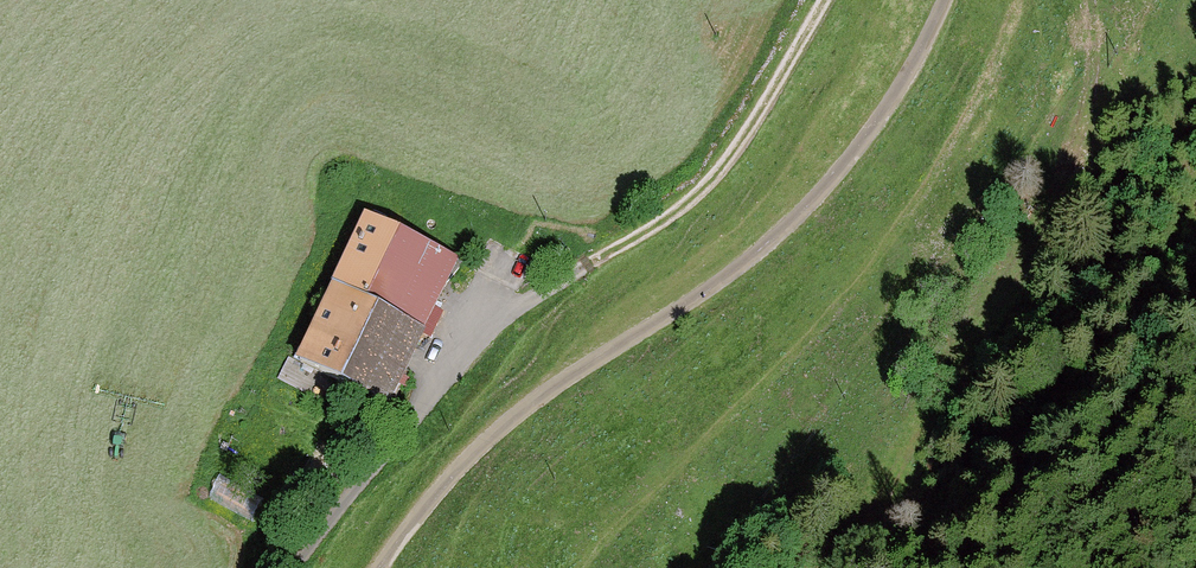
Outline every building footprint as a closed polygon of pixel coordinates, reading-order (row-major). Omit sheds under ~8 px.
[(451,260),(357,220),(326,293),(420,333),(451,260)] [(420,333),(326,293),(293,370),(387,411),(420,333)]
